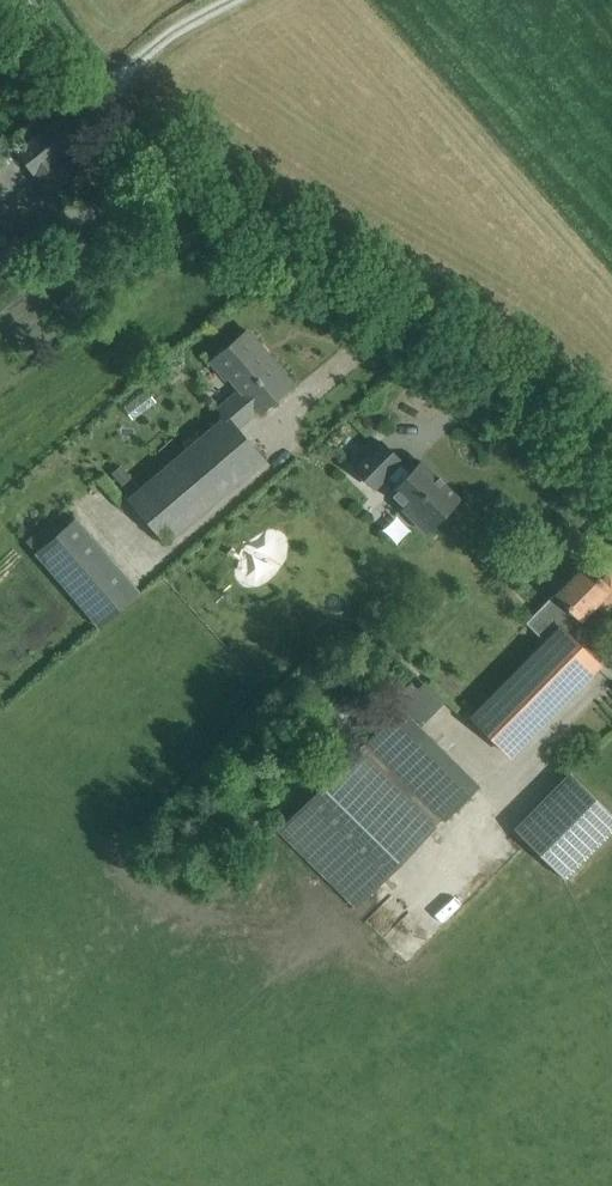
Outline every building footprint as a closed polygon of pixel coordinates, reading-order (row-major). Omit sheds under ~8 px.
[(65,114),(46,129),(17,151),(35,174),(50,193),(58,186),(59,188),(63,184),(61,183),(70,177),(55,159),(83,137),(65,114)] [(0,233),(0,247),(0,248),(0,282),(59,244),(45,222),(10,243),(3,231),(0,233)] [(70,294),(58,303),(73,323),(85,314),(70,294)] [(247,330),(229,346),(211,361),(224,376),(228,372),(242,388),(219,408),(225,415),(237,428),(258,409),(260,412),(289,386),(258,350),(261,347),(247,330)] [(237,428),(225,415),(128,498),(165,541),(262,458),(237,428)] [(380,443),(355,468),(374,488),(386,476),(394,484),(386,492),(425,531),(459,498),(419,459),(407,471),(380,443)] [(72,518),(60,529),(51,518),(24,542),(96,624),(135,591),(72,518)] [(611,603),(611,574),(610,571),(601,580),(586,566),(529,623),(542,640),(468,716),(509,756),(600,665),(567,632),(595,603),(603,612),(611,603)] [(481,784),(404,707),(359,753),(438,827),(481,784)] [(359,753),(279,832),(355,909),(438,827),(359,753)] [(522,832),(575,875),(611,831),(611,802),(574,770),(548,801),(560,811),(547,827),(538,819),(545,810),(542,808),(522,832)]
